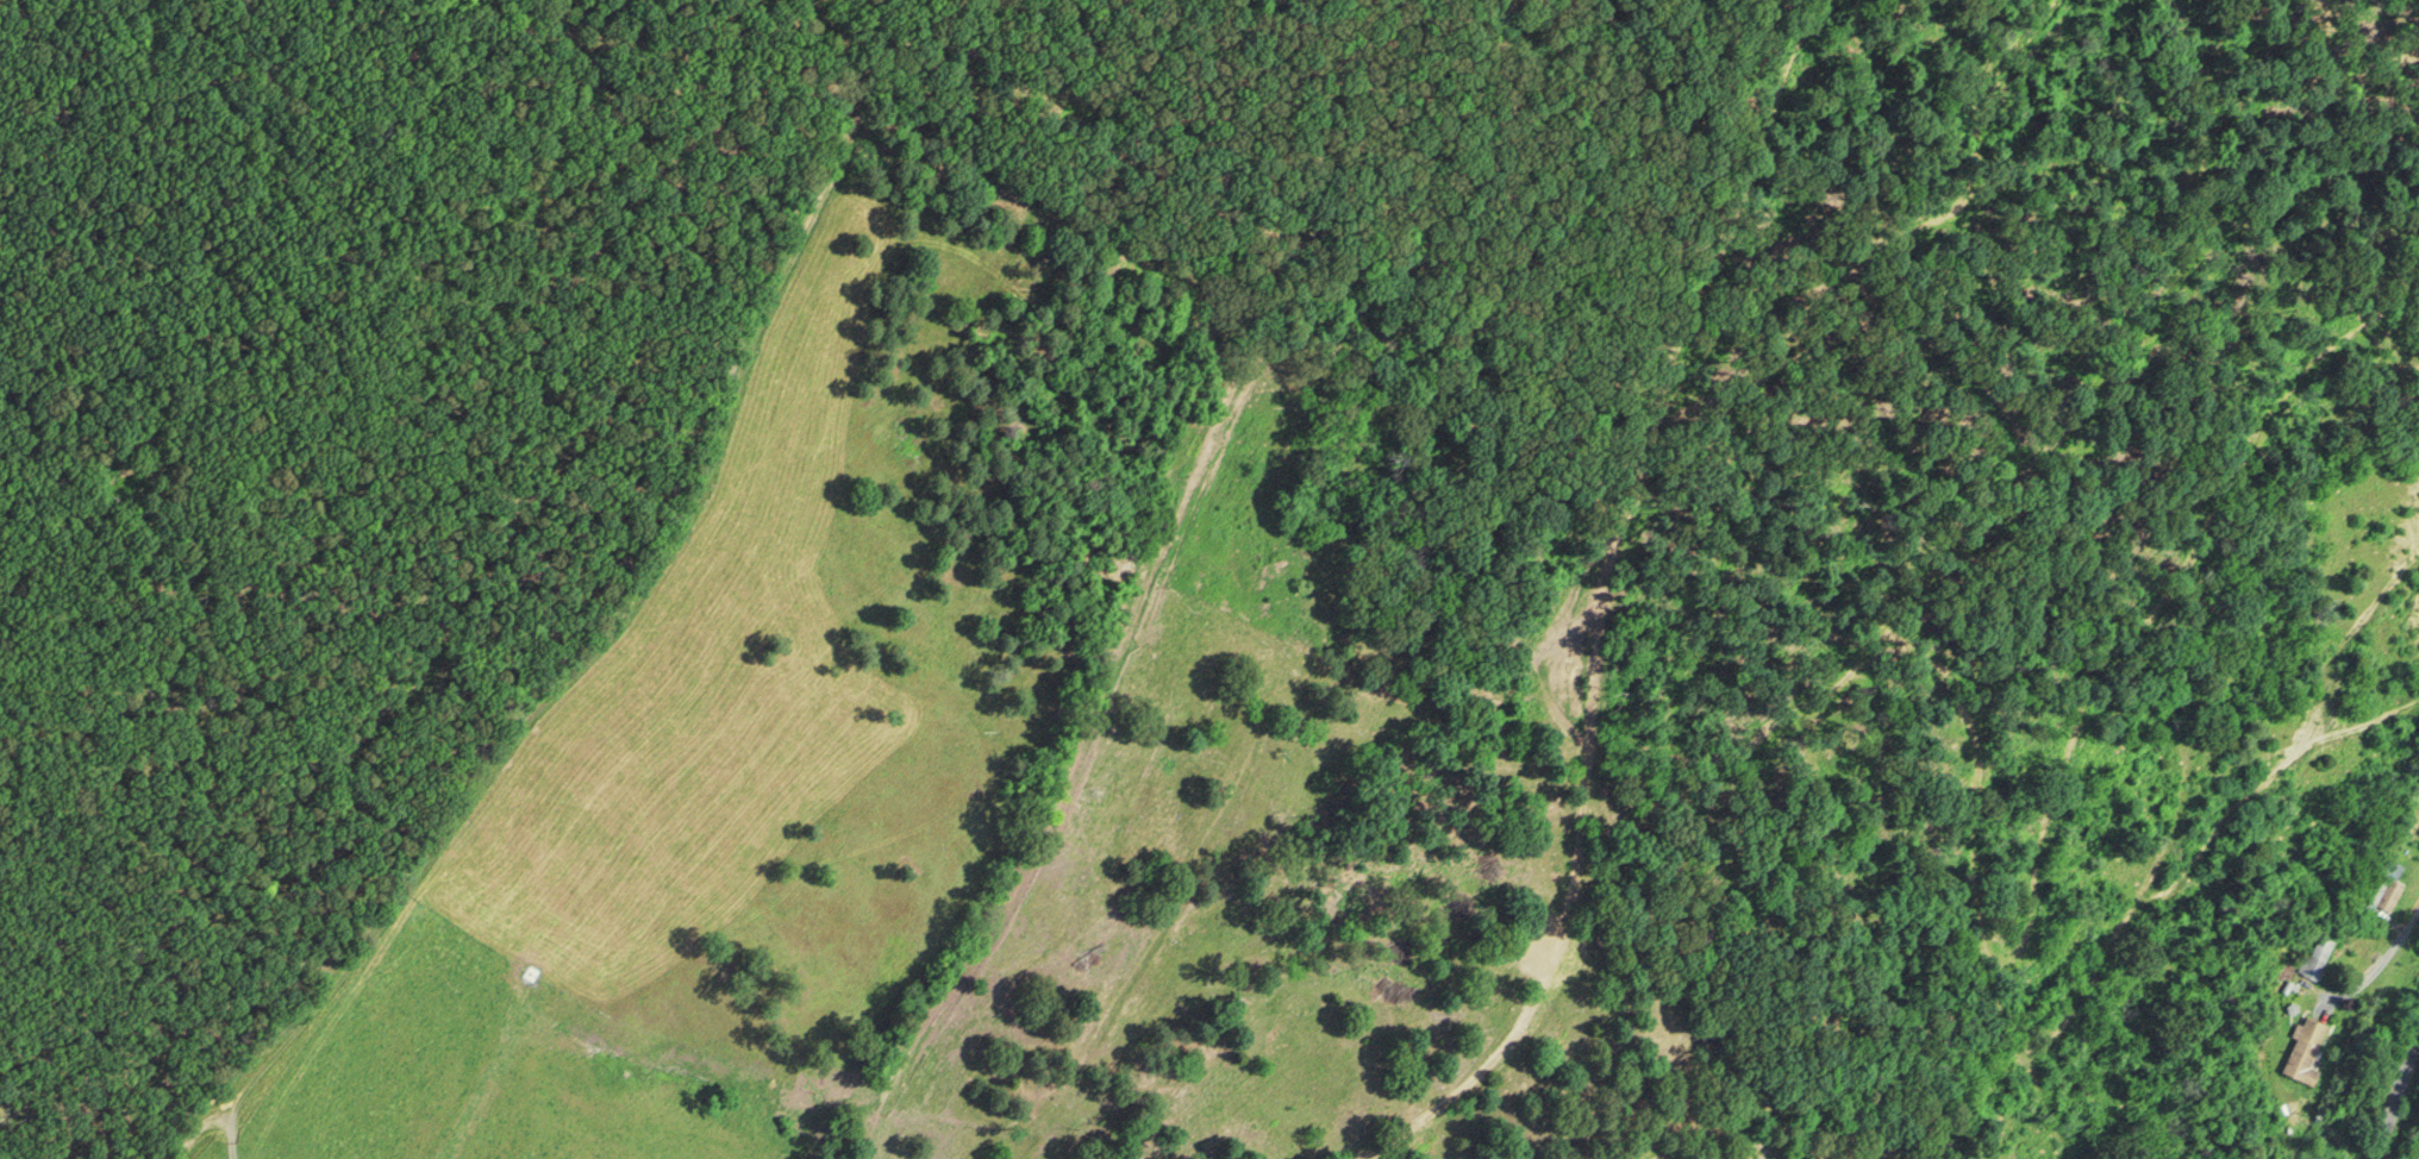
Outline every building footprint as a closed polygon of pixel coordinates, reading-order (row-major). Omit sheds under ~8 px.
[(2407,883),(2382,872),(2368,902),(2392,913),(2407,883)] [(2336,943),(2324,937),(2306,973),(2318,979),(2336,943)] [(2283,1071),(2317,1084),(2324,1069),(2315,1065),(2331,1023),(2306,1013),(2283,1071)]
